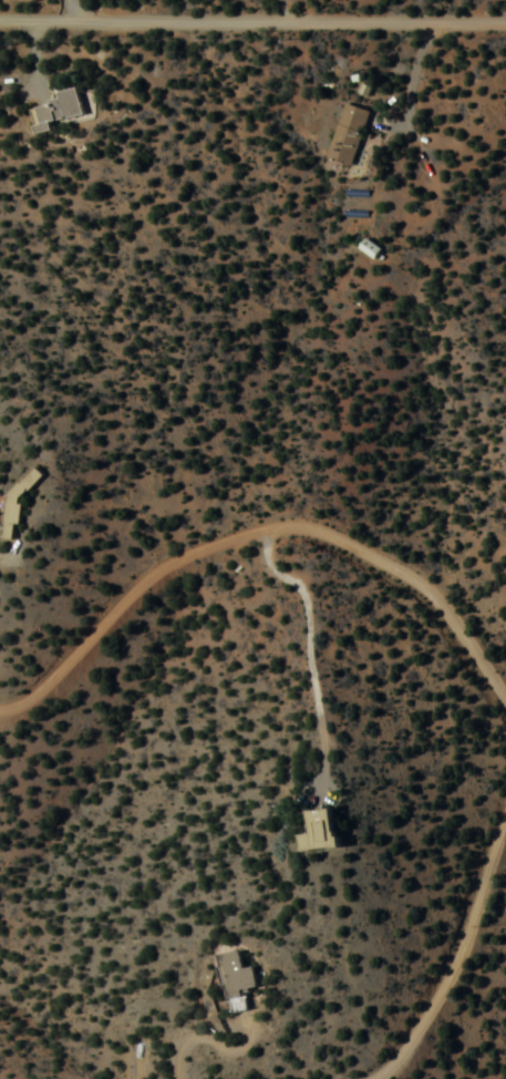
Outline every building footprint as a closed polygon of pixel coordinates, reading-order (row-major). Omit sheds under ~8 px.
[(28,109),(33,135),(49,132),(48,123),(81,118),(76,90),(54,93),(56,104),(28,109)] [(344,105),(326,160),(351,168),(369,113),(344,105)] [(358,249),(372,259),(379,250),(364,240),(358,249)] [(306,811),(308,835),(299,836),(300,851),(333,850),(331,810),(306,811)] [(252,968),(242,970),(238,952),(218,955),(228,1013),(244,1010),(241,990),(255,988),(252,968)]
